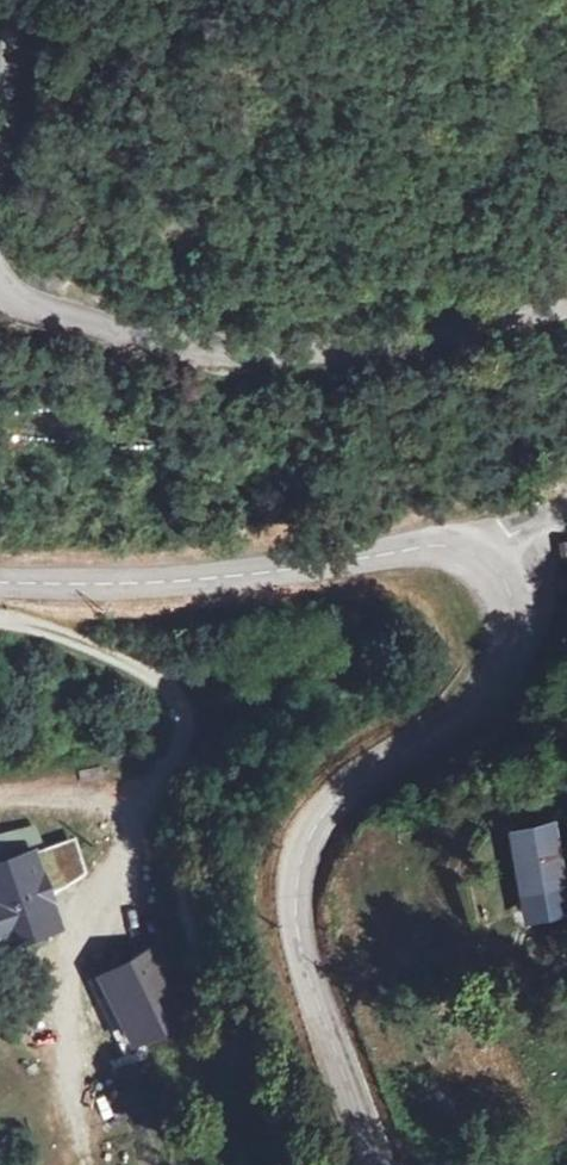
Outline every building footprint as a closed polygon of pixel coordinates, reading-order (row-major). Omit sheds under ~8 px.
[(552,824),(516,835),(533,897),(566,888),(566,869),(552,824)] [(29,877),(22,854),(0,860),(0,886),(29,877)] [(0,886),(0,965),(50,949),(35,900),(53,893),(46,873),(29,877),(0,886)] [(164,954),(133,966),(159,1029),(189,1018),(164,954)] [(159,1029),(133,966),(108,977),(132,1041),(159,1029)] [(117,1164),(136,1164),(134,1148),(115,1151),(117,1164)]
